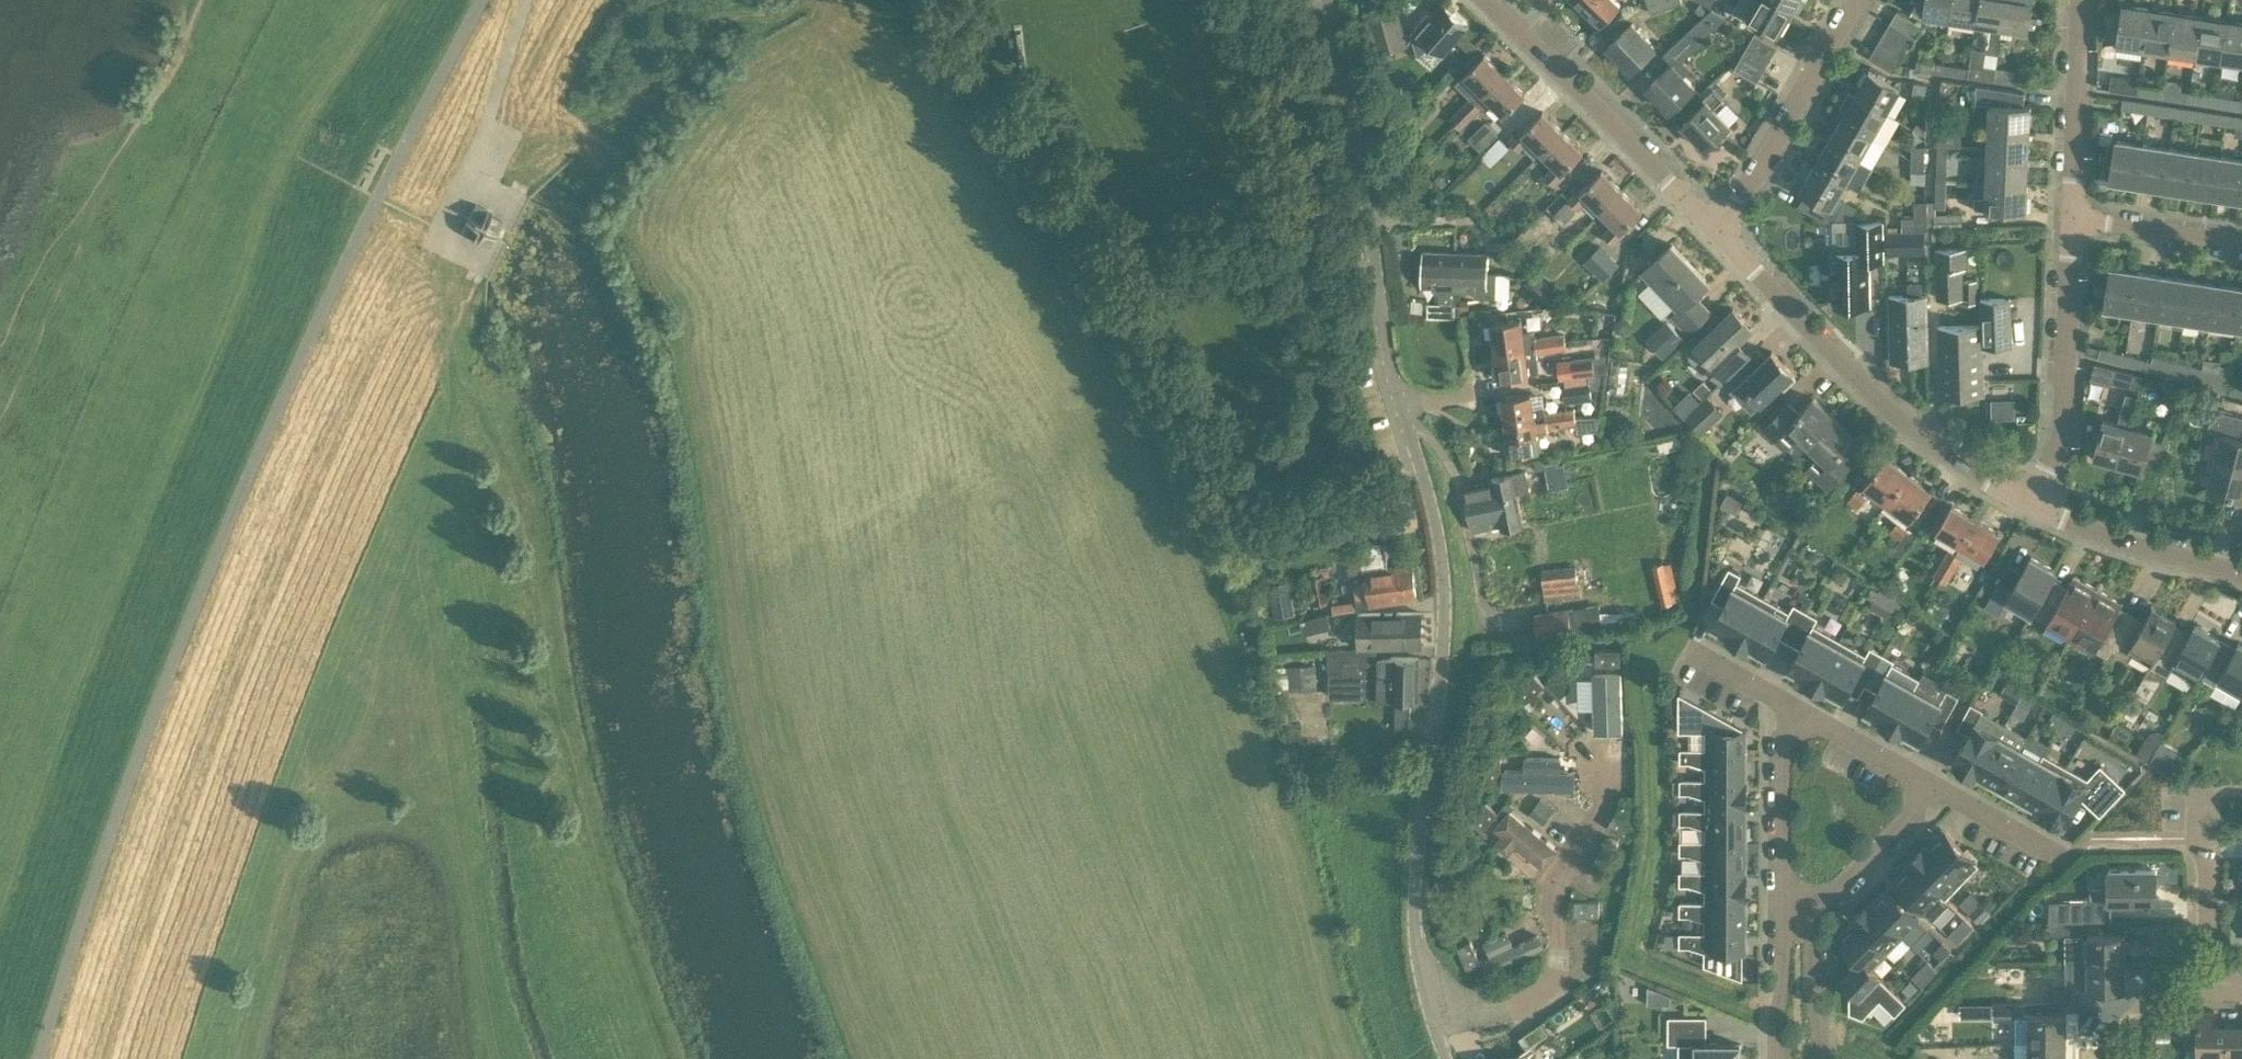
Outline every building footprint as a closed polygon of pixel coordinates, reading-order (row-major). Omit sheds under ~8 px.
[(1409,44),(1397,0),(1396,0),(1363,9),(1376,53),(1409,44)] [(1602,24),(1622,3),(1618,0),(1576,0),(1602,24)] [(1685,2),(1685,0),(1649,0),(1653,13),(1685,2)] [(1781,0),(1758,0),(1750,15),(1781,33),(1795,8),(1781,0)] [(1795,8),(1800,0),(1781,0),(1795,8)] [(1950,18),(1952,0),(1904,0),(1902,2),(1923,14),(1950,18)] [(1979,0),(1952,0),(1950,18),(1976,22),(1979,0)] [(2006,0),(1979,0),(1976,22),(2002,26),(2006,0)] [(2002,26),(2004,26),(2002,35),(2035,40),(2039,16),(2031,15),(2033,0),(2006,0),(2002,26)] [(1442,52),(1467,22),(1445,3),(1434,17),(1429,13),(1415,29),(1412,33),(1419,53),(1429,41),(1442,52)] [(2144,48),(2150,7),(2123,3),(2117,43),(2144,48)] [(1707,11),(1701,4),(1695,9),(1701,16),(1707,11)] [(2170,51),(2176,11),(2150,7),(2144,48),(2170,51)] [(1713,8),(1710,12),(1703,17),(1673,46),(1686,59),(1708,39),(1706,37),(1726,16),(1713,8)] [(1890,22),(1914,36),(1921,24),(1897,10),(1890,22)] [(2196,55),(2202,15),(2176,11),(2170,51),(2196,55)] [(2202,15),(2196,55),(2222,59),(2228,19),(2202,15)] [(2228,19),(2222,59),(2241,62),(2241,21),(2228,19)] [(1633,69),(1658,46),(1635,21),(1610,45),(1633,69)] [(1883,33),(1907,48),(1914,36),(1890,22),(1883,33)] [(1876,44),(1900,59),(1907,48),(1883,33),(1876,44)] [(1772,58),(1779,47),(1756,34),(1750,44),(1772,58)] [(1759,81),(1772,58),(1750,44),(1736,68),(1759,81)] [(1900,59),(1876,44),(1869,57),(1893,71),(1900,59)] [(1989,80),(1991,66),(1985,65),(1988,50),(1973,47),(1970,67),(1961,65),(1959,76),(1989,80)] [(1456,124),(1506,73),(1485,53),(1464,74),(1465,75),(1457,84),(1471,98),(1451,119),(1456,124)] [(1687,74),(1691,70),(1679,57),(1648,86),(1672,110),(1698,86),(1687,74)] [(1929,72),(1930,61),(1920,59),(1919,71),(1929,72)] [(1959,76),(1961,65),(1930,61),(1929,72),(1959,76)] [(1991,66),(1989,80),(2022,84),(2024,70),(1991,66)] [(1856,92),(1888,110),(1902,86),(1870,68),(1856,92)] [(1506,73),(1456,124),(1462,129),(1483,108),(1485,110),(1493,102),(1505,114),(1526,93),(1506,73)] [(2136,93),(2138,79),(2112,75),(2109,89),(2136,93)] [(1913,94),(1926,96),(1929,84),(1915,81),(1913,94)] [(2163,98),(2165,87),(2155,86),(2153,97),(2163,98)] [(2165,87),(2163,98),(2189,102),(2190,91),(2165,87)] [(1707,147),(1732,123),(1717,108),(1726,98),(1716,88),(1705,98),(1709,101),(1685,124),(1707,147)] [(2190,91),(2189,102),(2215,106),(2216,95),(2190,91)] [(1842,116),(1874,135),(1888,110),(1856,92),(1842,116)] [(2241,100),(2241,99),(2216,95),(2215,106),(2240,110),(2241,100)] [(2149,113),(2150,103),(2123,98),(2121,109),(2149,113)] [(1990,129),(2030,131),(2032,104),(1991,102),(1990,129)] [(2150,103),(2149,113),(2175,117),(2176,107),(2150,103)] [(1940,127),(1950,128),(1951,107),(1941,107),(1940,127)] [(2176,107),(2175,117),(2201,121),(2202,111),(2176,107)] [(1543,153),(1564,131),(1544,111),(1524,132),(1521,129),(1510,140),(1520,150),(1530,140),(1543,153)] [(2202,111),(2201,121),(2227,125),(2228,115),(2202,111)] [(2227,125),(2241,127),(2241,117),(2228,115),(2227,125)] [(1829,140),(1860,158),(1874,135),(1842,116),(1829,140)] [(1500,135),(1487,121),(1469,138),(1483,152),(1500,135)] [(1950,128),(1940,127),(1938,153),(1949,154),(1950,128)] [(1989,155),(2029,157),(2030,131),(1990,129),(1989,155)] [(1564,131),(1543,153),(1555,165),(1545,176),(1555,185),(1566,174),(1564,171),(1584,151),(1564,131)] [(2138,184),(2146,131),(2145,131),(2144,143),(2117,139),(2111,180),(2138,184)] [(2146,131),(2138,184),(2164,188),(2170,147),(2155,145),(2157,133),(2146,131)] [(1501,153),(1503,150),(1509,144),(1500,135),(1494,141),(1491,143),(1501,153)] [(1816,162),(1848,180),(1860,158),(1829,140),(1816,162)] [(1913,158),(1924,158),(1926,158),(1927,145),(1913,145),(1913,158)] [(2170,147),(2164,188),(2190,192),(2196,151),(2170,147)] [(2196,151),(2190,192),(2216,195),(2222,155),(2196,151)] [(1949,154),(1938,153),(1937,179),(1948,180),(1949,154)] [(1988,182),(2028,183),(2029,157),(1989,155),(1988,182)] [(2216,195),(2241,199),(2241,158),(2222,155),(2216,195)] [(1924,158),(1913,158),(1912,171),(1926,171),(1926,158),(1924,158)] [(1845,200),(1838,197),(1848,180),(1816,162),(1802,187),(1808,191),(1800,206),(1825,221),(1834,221),(1845,200)] [(1602,211),(1623,190),(1603,170),(1583,190),(1580,187),(1569,199),(1579,209),(1589,199),(1602,211)] [(1449,181),(1440,172),(1434,178),(1443,187),(1449,181)] [(1929,228),(1931,229),(1964,228),(1963,212),(1937,213),(1937,207),(1947,206),(1948,180),(1937,179),(1936,200),(1931,200),(1930,216),(1929,228)] [(1977,208),(1986,209),(2027,210),(2028,183),(1988,182),(1987,197),(1977,197),(1975,198),(1975,207),(1977,208)] [(1623,190),(1602,211),(1614,223),(1604,234),(1615,244),(1626,233),(1623,230),(1644,210),(1623,190)] [(1576,209),(1566,200),(1553,213),(1563,223),(1576,209)] [(1930,216),(1931,200),(1916,201),(1916,216),(1930,216)] [(1930,216),(1916,216),(1903,216),(1904,229),(1905,229),(1929,228),(1930,216)] [(1882,219),(1857,219),(1857,248),(1833,248),(1833,300),(1868,300),(1868,257),(1882,257),(1882,219)] [(1929,228),(1905,229),(1906,253),(1925,252),(1924,242),(1931,241),(1931,229),(1929,228)] [(1906,253),(1905,229),(1904,229),(1904,231),(1887,231),(1887,253),(1906,253)] [(1621,263),(1602,244),(1600,246),(1597,243),(1583,258),(1586,260),(1585,261),(1603,280),(1621,263)] [(1662,291),(1692,262),(1673,243),(1643,272),(1662,291)] [(1939,296),(1978,296),(1978,279),(1964,279),(1963,266),(1968,266),(1968,246),(1938,246),(1939,296)] [(1456,253),(1425,252),(1425,250),(1423,250),(1423,287),(1424,287),(1424,285),(1448,286),(1448,292),(1441,292),(1441,304),(1429,303),(1429,318),(1455,318),(1456,286),(1456,253)] [(1488,254),(1456,253),(1456,286),(1476,287),(1476,296),(1497,297),(1498,272),(1489,272),(1489,252),(1488,252),(1488,254)] [(1692,262),(1662,291),(1679,309),(1673,315),(1690,332),(1712,311),(1696,294),(1710,281),(1692,262)] [(2132,310),(2138,271),(2111,266),(2105,306),(2132,310)] [(2158,314),(2164,274),(2138,271),(2132,310),(2158,314)] [(1556,291),(1537,272),(1525,282),(1545,302),(1556,291)] [(2185,318),(2191,278),(2164,274),(2158,314),(2185,318)] [(2211,322),(2217,282),(2191,278),(2185,318),(2211,322)] [(1910,360),(1910,282),(1910,294),(1891,295),(1892,361),(1910,360)] [(1910,282),(1910,360),(1929,360),(1928,294),(1923,294),(1923,282),(1910,282)] [(2241,291),(2241,286),(2217,282),(2211,322),(2237,326),(2241,291)] [(1984,345),(2012,345),(2011,297),(1981,298),(1982,324),(1940,325),(1941,394),(1985,393),(1984,345)] [(1711,367),(1723,379),(1750,353),(1738,340),(1753,326),(1735,307),(1697,344),(1698,345),(1692,350),(1692,356),(1704,368),(1709,369),(1711,367)] [(1552,350),(1550,335),(1535,337),(1534,331),(1524,332),(1522,317),(1492,322),(1497,351),(1536,345),(1537,352),(1552,350)] [(1629,317),(1623,317),(1618,320),(1617,326),(1620,331),(1626,332),(1631,328),(1632,322),(1629,317)] [(1684,337),(1670,323),(1647,345),(1661,359),(1684,337)] [(1550,335),(1552,350),(1567,348),(1565,333),(1550,335)] [(1536,345),(1497,351),(1501,378),(1539,372),(1537,352),(1536,345)] [(2124,363),(2126,354),(2101,347),(2099,356),(2124,363)] [(1750,353),(1723,379),(1726,376),(1736,386),(1741,381),(1762,402),(1794,372),(1773,350),(1761,362),(1751,351),(1750,353)] [(2150,369),(2152,360),(2126,354),(2124,363),(2150,369)] [(2176,375),(2178,360),(2154,354),(2152,360),(2150,369),(2176,375)] [(1595,375),(1593,356),(1561,360),(1564,379),(1595,375)] [(2202,381),(2204,367),(2178,360),(2176,375),(2202,381)] [(1628,404),(1633,365),(1612,362),(1606,401),(1628,404)] [(2096,362),(2095,364),(2091,379),(2113,385),(2114,382),(2140,389),(2143,375),(2096,362)] [(2227,388),(2231,366),(2221,364),(2219,371),(2204,367),(2202,381),(2227,388)] [(2227,388),(2241,391),(2241,383),(2229,381),(2232,367),(2231,366),(2227,388)] [(1566,403),(1593,399),(1591,382),(1587,383),(1587,380),(1567,383),(1567,386),(1564,386),(1566,403)] [(2176,402),(2180,390),(2167,386),(2165,392),(2170,400),(2176,402)] [(1539,413),(1546,412),(1546,407),(1534,408),(1532,392),(1502,396),(1507,424),(1540,420),(1539,413)] [(1704,433),(1725,412),(1709,396),(1688,416),(1704,433)] [(1809,444),(1835,416),(1813,396),(1799,412),(1787,401),(1763,427),(1785,447),(1798,433),(1809,444)] [(1988,415),(2011,414),(2010,396),(1988,397),(1988,415)] [(1560,411),(1562,424),(1577,422),(1575,408),(1560,411)] [(1562,424),(1560,411),(1546,412),(1539,413),(1540,420),(1507,424),(1511,453),(1540,449),(1537,430),(1549,429),(1548,426),(1562,424)] [(2214,413),(2210,427),(2222,431),(2208,486),(2241,495),(2241,420),(2214,413)] [(1601,430),(1600,415),(1580,416),(1581,427),(1586,427),(1586,431),(1601,430)] [(1835,416),(1809,444),(1820,454),(1808,468),(1829,487),(1852,461),(1840,451),(1855,434),(1835,416)] [(2093,456),(2119,463),(2129,424),(2104,418),(2093,456)] [(2129,424),(2119,463),(2145,470),(2146,463),(2159,466),(2166,442),(2153,438),(2155,431),(2129,424)] [(1886,455),(1865,483),(1888,501),(1910,473),(1886,455)] [(1537,468),(1545,466),(1554,464),(1552,456),(1535,459),(1537,468)] [(1528,469),(1513,472),(1492,477),(1493,480),(1464,486),(1469,508),(1518,497),(1517,493),(1532,490),(1528,469)] [(1907,525),(1912,519),(1933,491),(1910,473),(1888,501),(1883,508),(1899,520),(1890,532),(1900,540),(1910,528),(1907,525)] [(1868,496),(1858,488),(1848,501),(1859,509),(1868,496)] [(1370,513),(1379,501),(1373,497),(1371,495),(1369,497),(1367,500),(1362,507),(1370,513)] [(1518,497),(1469,508),(1473,529),(1502,523),(1503,526),(1523,522),(1518,497)] [(1962,544),(1977,518),(1953,504),(1937,530),(1962,544)] [(1977,518),(1962,544),(1986,558),(2001,533),(1977,518)] [(1413,563),(1389,566),(1385,540),(1363,542),(1366,570),(1367,579),(1355,580),(1358,606),(1418,598),(1413,563)] [(1935,575),(1942,579),(1957,554),(1950,550),(1935,575)] [(1957,554),(1942,579),(1948,583),(1963,558),(1957,554)] [(2049,584),(2050,583),(2057,570),(2032,556),(2023,571),(2010,563),(1985,606),(1999,614),(2007,601),(2031,613),(2037,604),(2049,584)] [(1682,598),(1672,561),(1665,563),(1665,561),(1654,564),(1664,604),(1675,601),(1675,600),(1682,598)] [(1547,599),(1581,596),(1580,579),(1577,579),(1576,564),(1543,567),(1547,599)] [(1738,641),(1763,596),(1736,581),(1741,574),(1729,567),(1715,591),(1727,597),(1712,624),(1728,633),(1727,634),(1738,641)] [(1901,582),(1895,572),(1887,577),(1893,588),(1901,582)] [(1331,599),(1327,575),(1308,578),(1313,603),(1331,599)] [(2037,604),(2031,613),(2045,621),(2047,618),(2073,633),(2098,591),(2073,576),(2063,592),(2049,584),(2037,604)] [(1293,599),(1291,581),(1269,584),(1272,602),(1293,599)] [(1888,615),(1898,597),(1877,585),(1867,602),(1888,615)] [(1803,601),(1800,607),(1806,610),(1809,604),(1813,596),(1802,590),(1798,598),(1803,601)] [(2098,591),(2073,633),(2096,647),(2094,650),(2106,658),(2124,628),(2112,621),(2122,604),(2098,591)] [(1763,596),(1738,641),(1749,647),(1750,645),(1766,654),(1781,628),(1792,634),(1806,610),(1800,607),(1794,603),(1790,611),(1763,596)] [(1539,636),(1604,626),(1604,625),(1640,620),(1639,609),(1623,611),(1602,611),(1600,603),(1536,613),(1539,636)] [(2171,631),(2172,631),(2177,621),(2153,607),(2143,626),(2129,618),(2124,628),(2106,658),(2107,658),(2111,650),(2129,661),(2133,655),(2151,665),(2152,665),(2171,631)] [(1815,684),(1840,639),(1813,624),(1817,616),(1806,610),(1792,634),(1804,640),(1789,667),(1805,676),(1804,677),(1815,684)] [(1421,612),(1375,613),(1358,613),(1358,648),(1369,648),(1383,648),(1383,646),(1421,646),(1421,612)] [(1319,629),(1330,627),(1327,613),(1316,615),(1319,629)] [(2172,631),(2171,631),(2152,665),(2167,674),(2172,666),(2197,680),(2199,677),(2200,677),(2217,645),(2220,639),(2195,624),(2186,639),(2172,631)] [(1840,639),(1815,684),(1826,690),(1827,688),(1842,697),(1857,670),(1869,677),(1882,653),(1870,646),(1866,653),(1840,639)] [(2200,677),(2216,686),(2219,680),(2241,693),(2241,643),(2240,641),(2232,654),(2217,645),(2200,677)] [(1418,658),(1383,658),(1383,648),(1369,648),(1358,648),(1329,649),(1330,695),(1364,696),(1364,697),(1379,697),(1418,697),(1418,658)] [(1596,649),(1597,664),(1621,664),(1621,648),(1596,649)] [(1891,727),(1915,687),(1920,677),(1892,662),(1894,659),(1882,653),(1869,677),(1880,683),(1866,710),(1881,719),(1880,720),(1891,727)] [(2009,680),(2015,670),(2003,663),(1997,673),(2009,680)] [(1279,687),(1289,686),(1288,665),(1273,666),(1279,687)] [(1622,729),(1621,670),(1591,671),(1593,730),(1622,729)] [(1546,684),(1535,672),(1515,692),(1526,703),(1546,684)] [(1545,686),(1526,705),(1563,744),(1583,726),(1545,686)] [(1915,687),(1891,727),(1902,733),(1903,731),(1919,740),(1934,713),(1945,719),(1959,695),(1947,689),(1940,701),(1915,687)] [(1664,691),(1666,700),(1674,699),(1673,690),(1664,691)] [(2024,690),(2019,699),(2030,706),(2035,697),(2024,690)] [(1708,730),(1708,747),(1746,748),(1746,731),(1683,695),(1682,729),(1708,730)] [(1953,761),(1976,774),(1977,772),(2004,724),(1982,712),(1983,709),(1971,702),(1958,727),(1969,733),(1953,761)] [(2052,713),(2047,721),(2059,728),(2064,719),(2052,713)] [(2059,728),(2070,734),(2075,726),(2064,719),(2059,728)] [(2004,724),(1977,772),(1999,784),(2020,747),(2026,736),(2004,724)] [(1709,778),(1746,779),(1746,748),(1708,747),(1682,747),(1682,760),(1692,760),(1709,765),(1709,778)] [(2020,747),(1999,784),(1998,785),(2020,797),(2041,759),(2020,747)] [(2182,757),(2173,751),(2162,770),(2168,773),(2182,757)] [(2020,797),(2042,809),(2041,810),(2066,765),(2045,753),(2041,759),(2020,797)] [(1502,780),(1502,755),(1486,755),(1486,780),(1502,780)] [(1561,756),(1524,755),(1524,769),(1503,768),(1502,787),(1574,789),(1574,770),(1561,770),(1561,756)] [(2088,777),(2066,765),(2041,810),(2064,823),(2080,795),(2101,814),(2126,787),(2102,763),(2088,777)] [(1674,791),(1681,791),(1682,778),(1674,778),(1674,791)] [(1746,810),(1746,779),(1709,778),(1682,778),(1681,791),(1692,791),(1708,797),(1708,809),(1746,810)] [(1541,796),(1528,813),(1543,824),(1555,807),(1541,796)] [(1499,811),(1487,802),(1472,821),(1483,830),(1499,811)] [(1558,848),(1509,808),(1493,827),(1501,834),(1494,842),(1508,853),(1515,845),(1543,867),(1558,848)] [(1682,820),(1682,809),(1673,809),(1673,820),(1682,820)] [(1708,839),(1746,840),(1746,810),(1708,809),(1682,809),(1682,820),(1682,822),(1692,822),(1708,827),(1708,839)] [(1637,826),(1616,813),(1609,824),(1629,837),(1637,826)] [(1925,845),(1962,881),(1979,864),(1943,829),(1927,846),(1926,844),(1925,845)] [(1708,871),(1746,871),(1746,840),(1708,839),(1681,839),(1681,853),(1690,853),(1708,858),(1708,871)] [(1962,881),(1925,845),(1909,861),(1946,897),(1962,881)] [(1946,897),(1909,861),(1908,862),(1909,863),(1893,880),(1925,911),(1941,894),(1945,898),(1946,897)] [(1708,901),(1745,902),(1746,871),(1708,871),(1681,871),(1681,884),(1691,884),(1707,888),(1708,901)] [(2155,902),(2155,871),(2109,871),(2109,902),(2155,902)] [(2000,881),(2009,889),(2017,880),(2008,872),(2000,881)] [(1869,902),(1902,934),(1912,944),(1920,935),(1911,926),(1919,917),(1887,886),(1871,903),(1870,901),(1869,902)] [(1600,915),(1600,900),(1576,899),(1576,915),(1600,915)] [(1989,908),(1981,900),(1970,912),(1978,919),(1989,908)] [(2070,921),(2082,920),(2104,919),(2105,900),(2070,901),(2070,921)] [(1707,932),(1745,932),(1745,902),(1708,901),(1681,901),(1681,914),(1692,915),(1707,919),(1707,932)] [(1853,919),(1886,951),(1902,934),(1869,902),(1853,919)] [(1600,915),(1576,915),(1569,915),(1569,985),(1600,985),(1600,915)] [(1974,925),(1967,918),(1956,930),(1963,936),(1974,925)] [(1837,937),(1860,960),(1870,967),(1886,951),(1853,919),(1852,919),(1854,921),(1837,937)] [(2082,920),(2070,921),(2050,921),(2050,934),(2083,934),(2082,920)] [(1481,930),(1481,924),(1470,924),(1470,936),(1476,936),(1481,930)] [(1545,946),(1538,933),(1514,945),(1506,929),(1483,941),(1491,956),(1482,960),(1489,974),(1545,946)] [(1665,942),(1679,942),(1680,932),(1665,932),(1665,942)] [(1745,975),(1745,932),(1707,932),(1681,932),(1681,945),(1692,945),(1708,949),(1709,961),(1745,975)] [(2087,962),(2125,962),(2124,933),(2086,934),(2087,962)] [(1943,940),(1934,950),(1942,958),(1951,948),(1943,940)] [(1481,963),(1471,941),(1457,947),(1467,969),(1481,963)] [(1996,959),(2000,959),(2009,949),(1999,941),(1989,953),(1996,959)] [(1927,959),(1911,976),(1922,986),(1938,969),(1927,959)] [(1906,1002),(1870,967),(1860,960),(1839,982),(1850,994),(1851,1011),(1863,1015),(1879,999),(1895,1014),(1906,1002)] [(2079,985),(2087,985),(2087,991),(2125,990),(2125,962),(2087,962),(2087,971),(2079,971),(2079,985)] [(1919,986),(1911,978),(1902,987),(1911,995),(1919,986)] [(1671,994),(1648,985),(1648,1003),(1671,1003),(1671,994)] [(2050,1001),(2083,1001),(2083,989),(2051,989),(2050,1001)] [(2014,1014),(2024,1014),(2024,1002),(1992,1002),(1992,1016),(2014,1015),(2014,1014)] [(2214,1027),(2213,1009),(2191,1010),(2185,1010),(2186,1035),(2199,1035),(2199,1058),(2241,1058),(2241,1027),(2214,1027)] [(2029,1044),(2066,1044),(2065,1014),(2029,1015),(2029,1044)] [(1668,1016),(1668,1043),(1678,1043),(1678,1058),(1740,1058),(1740,1043),(1706,1043),(1706,1016),(1668,1016)] [(2157,1040),(2170,1040),(2170,1030),(2157,1030),(2157,1040)] [(2029,1044),(2030,1058),(2066,1058),(2066,1044),(2029,1044)] [(1509,1058),(1534,1058),(1526,1048),(1509,1058)]
